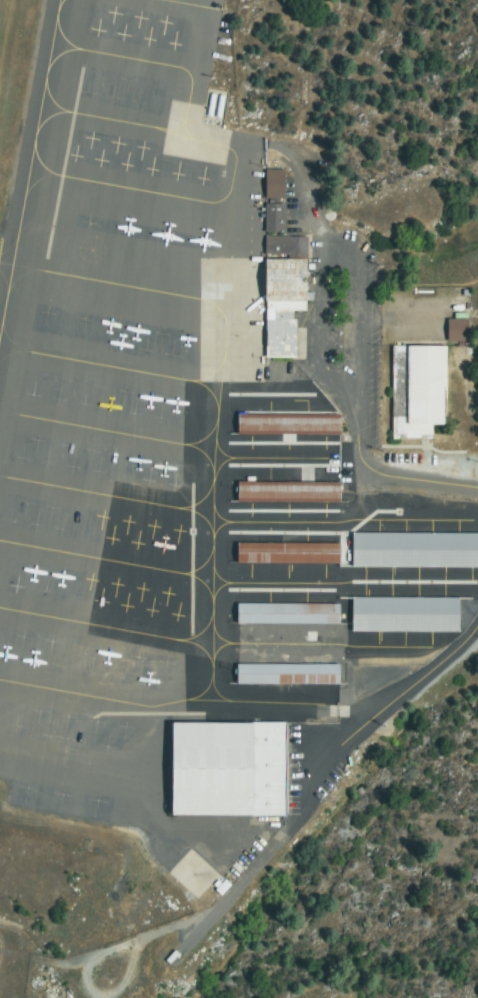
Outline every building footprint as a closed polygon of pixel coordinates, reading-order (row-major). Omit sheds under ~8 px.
[(282,198),(266,198),(267,171),(283,172),(282,198)] [(283,207),(283,231),(266,231),(266,206),(283,207)] [(300,358),(269,358),(269,317),(277,317),(277,310),(268,310),(268,259),(291,259),(291,252),(269,252),(269,236),(310,236),(310,310),(295,310),(295,318),(300,318),(300,358)] [(449,322),(467,322),(467,341),(449,341),(449,322)] [(440,430),(440,438),(401,438),(401,443),(392,443),(392,348),(446,348),(447,426),(431,426),(431,430),(440,430)] [(238,434),(238,417),(342,416),(342,433),(238,434)] [(343,484),(343,501),(238,501),(238,484),(343,484)] [(355,534),(477,535),(477,566),(355,565),(355,534)] [(342,561),(238,562),(238,545),(342,544),(342,561)] [(459,599),(459,630),(355,630),(355,599),(459,599)] [(237,622),(238,604),(343,605),(343,622),(237,622)] [(238,665),(342,665),(342,683),(238,683),(238,665)] [(175,775),(173,775),(173,724),(289,724),(289,813),(175,813),(175,775)]
